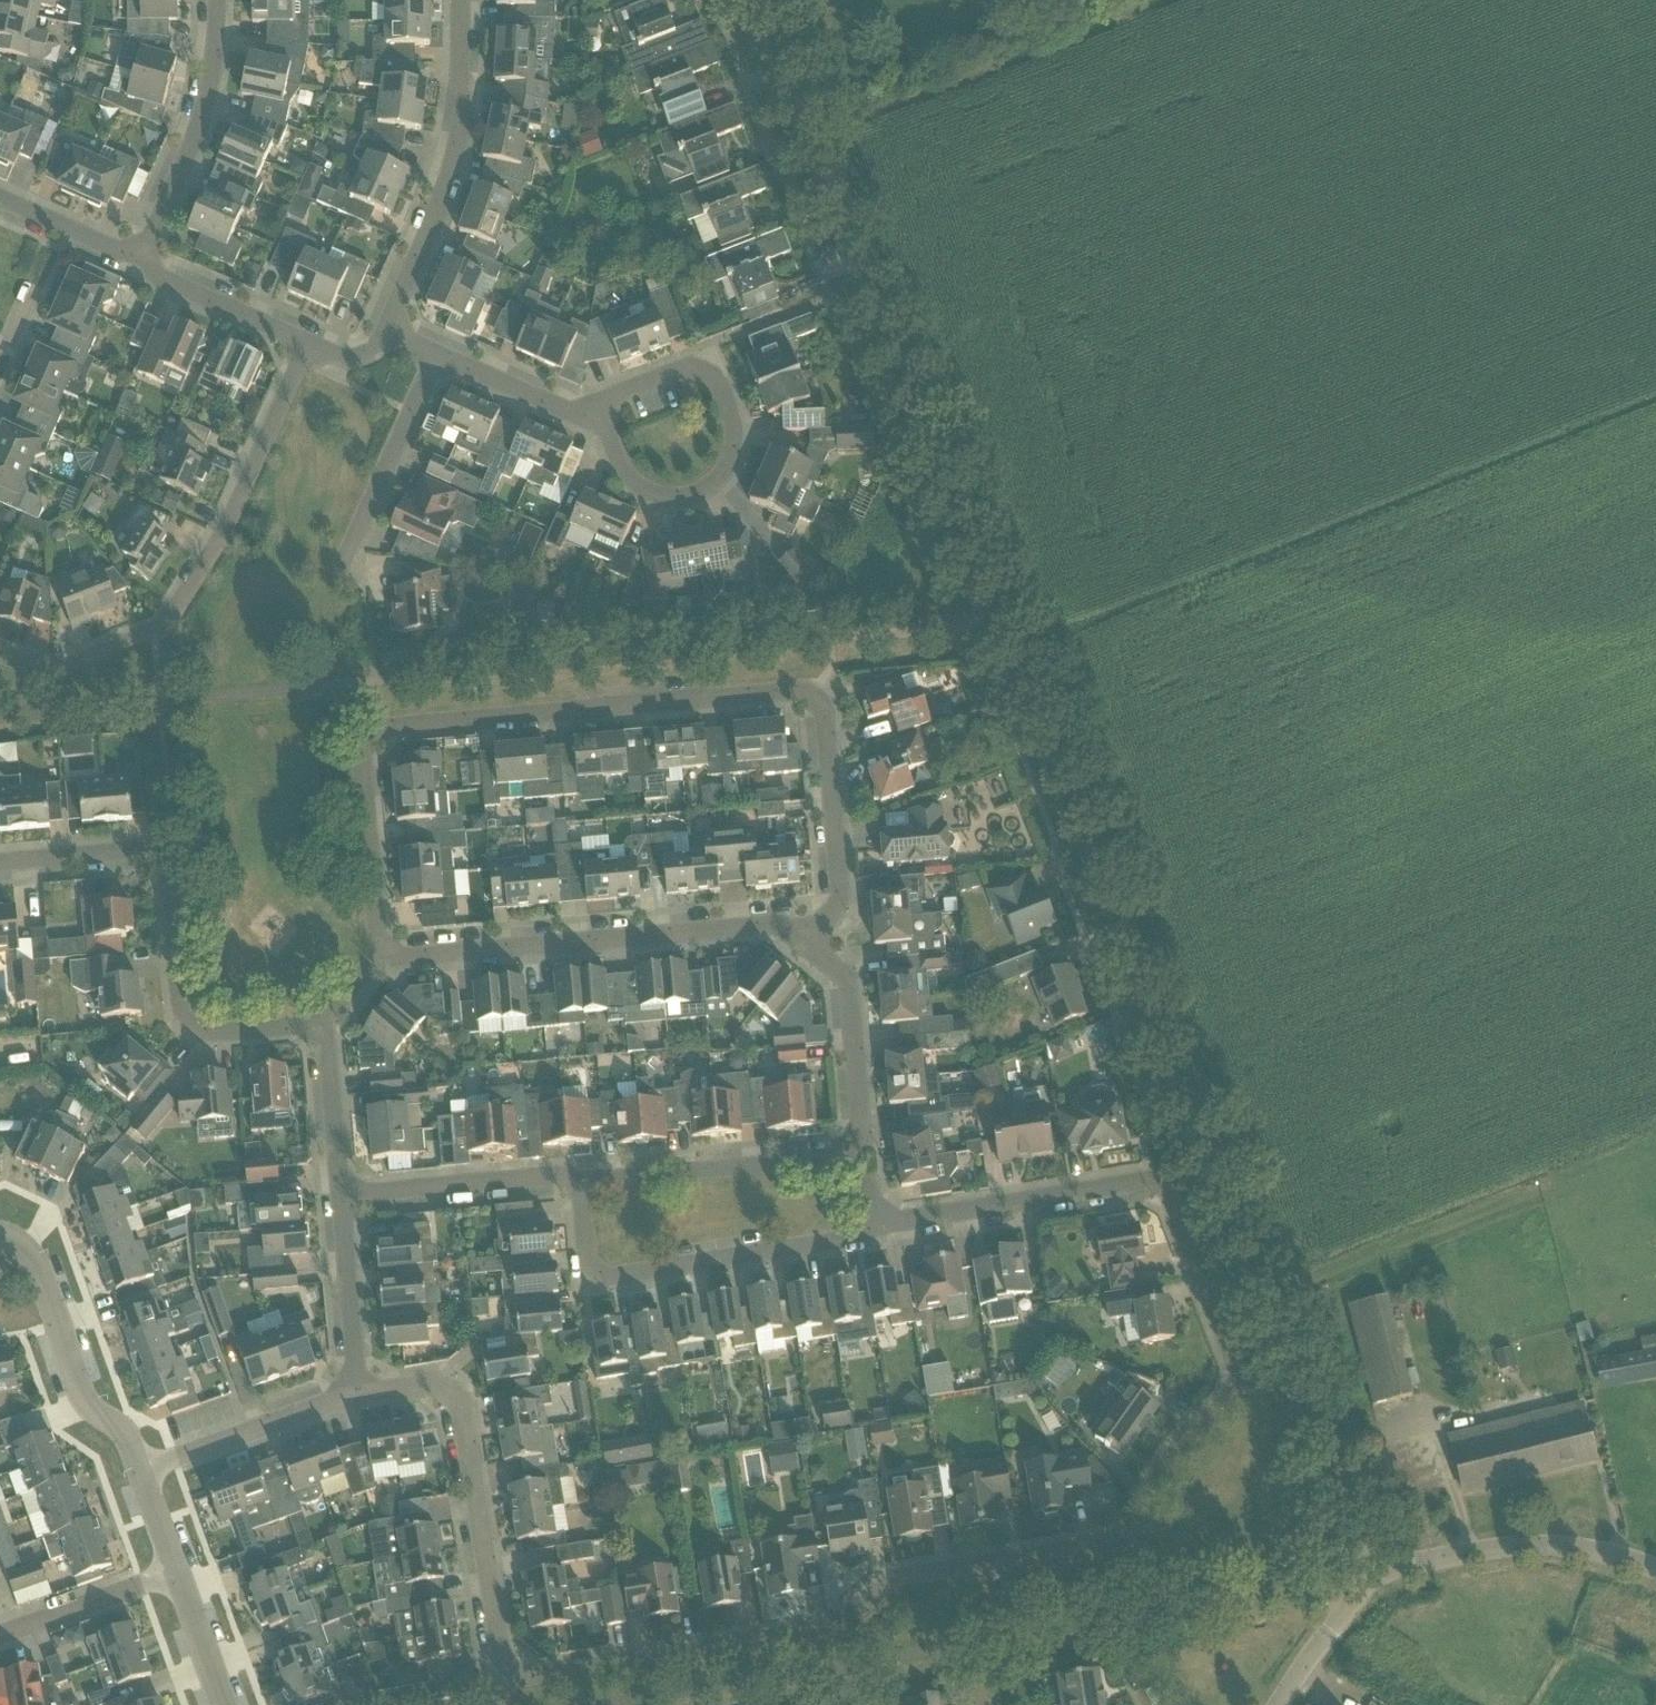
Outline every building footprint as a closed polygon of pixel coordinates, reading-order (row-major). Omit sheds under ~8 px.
[(37,18),(40,4),(55,7),(57,0),(0,0),(0,10),(37,18)] [(169,41),(169,40),(169,22),(179,22),(178,0),(128,0),(128,34),(152,37),(152,38),(169,41)] [(387,22),(430,22),(429,0),(373,0),(373,6),(386,9),(387,22)] [(517,20),(555,20),(556,5),(548,5),(548,0),(497,0),(497,8),(517,7),(517,20)] [(632,74),(711,43),(701,19),(700,20),(701,22),(675,33),(662,0),(654,0),(640,5),(629,9),(642,43),(637,45),(638,47),(624,52),(632,74)] [(273,42),(309,46),(309,16),(309,3),(295,3),(253,3),(253,23),(268,23),(270,28),(273,28),(273,42)] [(336,5),(328,5),(329,21),(337,21),(336,5)] [(44,62),(49,35),(34,32),(37,18),(0,10),(0,53),(16,56),(44,62)] [(499,33),(497,58),(536,61),(537,46),(554,48),(555,20),(517,20),(517,34),(499,33)] [(568,20),(567,30),(581,31),(581,20),(568,20)] [(373,60),(373,63),(410,62),(410,51),(412,51),(414,47),(430,47),(430,22),(387,22),(387,35),(373,40),(373,60)] [(585,38),(598,39),(599,23),(586,22),(585,38)] [(121,49),(115,69),(134,74),(170,85),(177,61),(168,58),(172,40),(169,40),(169,41),(152,38),(152,37),(128,34),(127,34),(121,49)] [(287,85),(301,88),(303,75),(309,46),(273,42),(270,56),(267,56),(265,60),(249,57),(245,76),(287,85)] [(660,90),(673,124),(685,120),(705,112),(692,76),(718,66),(719,69),(720,68),(711,43),(632,74),(641,96),(654,90),(655,92),(660,90)] [(324,48),(323,54),(328,61),(334,62),(336,50),(324,48)] [(497,58),(496,84),(511,85),(510,99),(542,103),(544,74),(536,73),(536,61),(497,58)] [(381,102),(424,108),(427,84),(412,82),(410,77),(408,77),(410,62),(373,63),(373,60),(373,62),(363,63),(360,86),(383,89),(381,102)] [(58,80),(63,83),(72,83),(75,78),(74,73),(71,70),(60,72),(58,75),(58,80)] [(102,102),(141,119),(145,104),(163,109),(170,85),(134,74),(132,82),(123,80),(118,94),(105,91),(102,102)] [(257,118),(288,128),(288,127),(286,126),(290,104),(300,92),(301,88),(287,85),(245,76),(241,96),(257,99),(258,104),(260,104),(257,118)] [(92,83),(87,96),(100,102),(105,89),(92,83)] [(317,93),(316,98),(320,105),(326,106),(328,95),(317,93)] [(494,111),(489,135),(527,143),(530,129),(541,131),(543,121),(545,121),(547,104),(512,100),(510,99),(508,113),(494,111)] [(362,137),(398,147),(400,133),(403,134),(405,129),(420,131),(424,108),(381,102),(379,114),(375,114),(365,115),(362,137)] [(714,114),(656,135),(664,157),(665,160),(662,166),(681,176),(684,171),(690,169),(693,177),(696,186),(709,182),(730,174),(716,139),(742,129),(743,132),(744,131),(735,106),(714,114)] [(564,107),(563,115),(578,117),(580,109),(564,107)] [(8,168),(9,165),(14,167),(19,156),(32,162),(41,141),(46,129),(49,123),(26,113),(20,128),(5,122),(0,133),(0,165),(8,168)] [(226,146),(264,163),(272,146),(278,149),(288,128),(257,118),(257,119),(259,120),(254,132),(251,131),(248,135),(234,128),(226,146)] [(577,139),(584,160),(604,152),(596,132),(577,139)] [(525,185),(532,187),(537,163),(524,161),(527,143),(489,135),(483,160),(498,163),(495,177),(525,185)] [(360,177),(399,194),(409,173),(394,166),(395,161),(392,160),(398,147),(362,137),(353,157),(361,164),(365,165),(360,177)] [(65,138),(53,166),(65,171),(58,187),(63,189),(62,192),(74,198),(76,194),(82,197),(103,150),(89,144),(87,148),(65,138)] [(320,145),(315,156),(326,161),(329,154),(326,147),(320,145)] [(229,187),(256,199),(263,183),(257,180),(264,163),(226,146),(218,164),(232,171),(232,176),(234,177),(229,187)] [(104,148),(103,150),(82,197),(89,200),(88,204),(100,209),(102,206),(107,208),(111,200),(123,205),(141,164),(104,148)] [(562,150),(560,158),(563,163),(570,164),(573,153),(562,150)] [(296,160),(290,173),(303,179),(309,166),(296,160)] [(707,216),(720,250),(733,245),(754,237),(740,202),(766,191),(767,195),(769,194),(759,168),(738,176),(679,198),(688,221),(702,216),(703,217),(707,216)] [(316,203),(364,224),(369,212),(371,213),(375,210),(389,216),(399,194),(360,177),(354,189),(340,187),(337,194),(323,188),(316,203)] [(468,210),(504,222),(512,198),(520,201),(525,185),(495,177),(492,191),(477,186),(468,210)] [(304,178),(297,194),(311,200),(318,184),(304,178)] [(197,212),(235,229),(243,212),(249,215),(256,199),(229,187),(225,198),(222,197),(219,200),(204,194),(197,212)] [(272,207),(267,220),(282,226),(287,214),(272,207)] [(615,209),(605,213),(610,225),(620,220),(615,209)] [(469,252),(495,264),(501,248),(495,246),(504,222),(468,210),(460,234),(474,239),(469,252)] [(200,254),(233,269),(242,249),(243,247),(232,238),(235,229),(197,212),(189,230),(203,237),(202,242),(205,243),(200,254)] [(348,218),(344,227),(359,234),(363,224),(348,218)] [(288,292),(309,302),(327,262),(315,257),(317,243),(287,230),(280,245),(271,265),(270,268),(294,278),(288,292)] [(733,278),(746,312),(778,300),(764,264),(791,254),(792,257),(793,257),(783,231),(762,239),(704,261),(713,284),(727,278),(728,280),(733,278)] [(696,246),(700,256),(715,250),(711,241),(696,246)] [(438,282),(473,297),(482,275),(497,282),(504,267),(495,264),(469,252),(463,266),(448,259),(438,282)] [(309,302),(331,311),(338,297),(343,297),(344,295),(355,300),(370,267),(356,260),(348,257),(339,268),(327,262),(309,302)] [(243,272),(258,279),(263,270),(248,263),(243,272)] [(98,316),(103,304),(105,305),(113,302),(122,281),(86,265),(78,283),(70,280),(61,300),(98,316)] [(446,329),(471,340),(487,304),(473,297),(438,282),(428,306),(452,317),(446,329)] [(646,314),(631,320),(645,356),(670,346),(662,325),(679,319),(671,298),(667,288),(650,294),(649,295),(651,301),(642,305),(646,314)] [(517,317),(515,322),(527,327),(516,351),(539,361),(554,326),(560,313),(539,303),(541,298),(528,292),(521,309),(520,309),(517,317)] [(52,341),(88,358),(97,337),(94,330),(92,329),(98,316),(61,300),(52,320),(60,323),(52,341)] [(509,304),(505,311),(517,317),(520,309),(509,304)] [(504,311),(502,316),(515,322),(517,317),(505,311),(504,311)] [(130,345),(145,352),(158,321),(144,315),(130,345)] [(590,328),(585,365),(616,353),(621,365),(645,356),(631,320),(617,326),(613,316),(591,325),(590,328)] [(790,324),(796,340),(816,333),(810,317),(790,324)] [(539,361),(562,372),(568,359),(585,366),(585,365),(590,328),(572,321),(567,332),(554,326),(539,361)] [(164,385),(170,371),(186,378),(196,357),(205,337),(176,324),(169,341),(155,335),(146,355),(138,373),(164,385)] [(754,353),(746,356),(759,391),(800,375),(782,328),(749,340),(754,353)] [(36,356),(27,377),(63,393),(69,380),(71,381),(79,378),(88,358),(52,341),(44,360),(36,356)] [(197,387),(237,404),(242,393),(248,395),(263,360),(247,353),(249,350),(239,346),(238,348),(231,345),(225,358),(213,352),(204,372),(197,387)] [(783,418),(784,433),(825,431),(824,414),(807,415),(806,402),(810,401),(800,375),(759,391),(760,394),(760,410),(766,409),(769,417),(775,415),(775,418),(783,418)] [(18,418),(54,435),(63,414),(60,407),(58,405),(63,393),(27,377),(18,396),(26,400),(18,418)] [(432,436),(442,440),(446,429),(461,435),(475,402),(451,392),(432,436)] [(476,465),(489,471),(501,443),(490,437),(500,413),(475,402),(461,435),(475,442),(470,453),(479,457),(476,465)] [(29,470),(35,457),(37,458),(44,455),(54,435),(18,418),(10,437),(2,433),(0,437),(0,456),(29,470)] [(176,436),(205,449),(211,434),(191,425),(182,421),(176,436)] [(479,494),(492,499),(502,477),(512,481),(515,472),(520,461),(534,468),(549,435),(525,424),(514,448),(501,443),(489,471),(484,483),(479,494)] [(836,430),(837,451),(875,450),(874,429),(836,430)] [(160,482),(197,498),(201,490),(205,491),(215,469),(194,460),(199,448),(206,451),(206,450),(205,449),(176,436),(168,432),(155,462),(167,467),(160,482)] [(543,485),(566,495),(571,485),(580,465),(567,460),(574,446),(549,435),(534,468),(528,483),(542,489),(543,485)] [(762,476),(800,493),(801,492),(806,479),(816,484),(829,455),(810,447),(803,463),(773,450),(771,454),(768,454),(764,464),(766,466),(762,476)] [(39,521),(44,510),(40,500),(27,495),(29,491),(26,483),(24,482),(29,470),(0,456),(0,504),(23,514),(31,518),(39,521)] [(426,475),(440,481),(447,467),(448,463),(434,457),(426,475)] [(96,463),(91,475),(110,484),(116,472),(96,463)] [(447,467),(440,481),(451,486),(457,472),(447,467)] [(457,472),(451,486),(477,498),(479,494),(484,483),(457,472)] [(773,531),(792,539),(801,519),(813,525),(823,502),(801,492),(800,493),(762,476),(758,485),(754,486),(750,495),(752,498),(750,502),(780,516),(773,531)] [(414,539),(438,550),(449,525),(453,527),(458,525),(473,531),(479,517),(477,516),(482,506),(424,480),(416,499),(408,496),(400,513),(396,511),(391,524),(394,526),(392,530),(414,539)] [(858,491),(848,514),(863,521),(873,498),(864,494),(858,491)] [(168,493),(162,508),(173,514),(180,498),(168,493)] [(565,543),(588,553),(595,537),(596,538),(611,504),(585,493),(572,522),(557,515),(544,544),(561,552),(565,543)] [(610,573),(629,582),(638,551),(624,545),(637,516),(611,504),(596,538),(595,537),(588,553),(614,564),(610,573)] [(133,572),(152,584),(170,556),(160,549),(167,538),(161,534),(170,520),(149,511),(140,506),(126,528),(136,534),(123,556),(134,563),(130,570),(133,572)] [(0,515),(0,526),(7,531),(16,520),(4,510),(0,515)] [(23,514),(16,532),(26,535),(31,518),(23,514)] [(844,515),(835,535),(853,543),(861,523),(844,515)] [(51,538),(57,542),(64,541),(68,535),(67,527),(60,523),(54,525),(49,531),(51,538)] [(527,526),(510,564),(526,571),(543,533),(542,532),(527,526)] [(702,577),(707,603),(714,601),(724,589),(723,582),(755,575),(747,538),(723,542),(721,529),(710,531),(710,530),(706,528),(693,531),(702,577)] [(644,558),(652,596),(685,589),(683,581),(702,577),(693,531),(679,534),(677,537),(677,538),(666,540),(668,553),(644,558)] [(414,539),(406,557),(434,562),(438,550),(414,539)] [(789,575),(819,612),(820,612),(817,609),(826,600),(811,583),(816,579),(794,552),(779,564),(789,575)] [(392,616),(390,619),(391,630),(393,632),(396,632),(396,635),(411,633),(429,632),(433,631),(433,630),(432,614),(442,613),(453,612),(450,579),(440,580),(440,572),(402,567),(405,589),(397,590),(398,602),(394,602),(394,610),(395,616),(392,616)] [(822,585),(821,589),(832,594),(833,590),(836,583),(837,582),(841,573),(841,572),(841,571),(830,567),(822,585)] [(71,625),(74,632),(100,622),(97,616),(117,608),(113,595),(128,589),(130,590),(131,590),(114,568),(112,569),(113,570),(104,574),(103,571),(76,582),(74,578),(56,585),(71,625)] [(29,628),(32,619),(52,626),(51,600),(50,581),(39,577),(15,570),(10,583),(9,583),(5,597),(0,613),(0,619),(29,628)] [(774,606),(775,617),(819,612),(789,575),(781,582),(774,606)] [(528,581),(507,582),(507,593),(529,592),(528,581)] [(892,713),(898,734),(931,723),(921,693),(907,697),(899,671),(875,679),(877,687),(865,692),(869,704),(863,706),(868,721),(892,713)] [(951,711),(942,714),(944,720),(953,717),(951,711)] [(763,772),(763,776),(777,775),(802,773),(800,746),(786,748),(784,723),(759,725),(762,763),(763,772)] [(735,743),(720,744),(723,776),(746,774),(763,772),(762,763),(759,725),(734,728),(735,743)] [(707,769),(707,778),(723,776),(720,744),(706,745),(704,730),(679,733),(682,770),(707,769)] [(642,778),(644,801),(667,799),(665,781),(669,780),(669,771),(682,770),(679,733),(654,735),(655,750),(640,752),(643,778),(642,778)] [(887,766),(869,773),(874,786),(874,800),(879,800),(881,804),(889,800),(894,800),(894,798),(914,790),(908,773),(920,768),(918,763),(927,760),(918,736),(890,747),(896,764),(888,768),(887,766)] [(628,780),(642,778),(643,778),(640,752),(626,753),(625,737),(599,740),(602,778),(628,775),(628,780)] [(76,739),(63,740),(64,758),(66,758),(75,757),(77,757),(76,742),(76,739)] [(575,757),(561,759),(564,796),(604,793),(602,778),(599,740),(574,742),(575,757)] [(519,747),(524,799),(524,800),(564,796),(561,759),(546,760),(545,744),(519,747)] [(481,769),(485,808),(499,806),(499,801),(510,800),(524,799),(519,747),(494,749),(496,767),(481,769)] [(394,773),(396,798),(432,795),(431,780),(440,779),(438,755),(435,755),(408,757),(409,772),(394,773)] [(467,764),(469,787),(481,786),(479,763),(467,764)] [(1,832),(25,830),(21,786),(21,779),(7,780),(1,775),(0,775),(0,826),(1,832)] [(103,779),(107,823),(132,820),(130,791),(143,790),(142,777),(129,778),(128,777),(103,779)] [(82,812),(83,825),(107,823),(103,779),(79,781),(79,782),(65,784),(66,791),(68,813),(82,812)] [(146,785),(147,797),(159,796),(158,783),(146,785)] [(21,786),(25,830),(50,828),(49,815),(62,814),(61,797),(60,784),(46,785),(46,784),(21,786)] [(756,792),(757,806),(775,805),(774,791),(756,792)] [(702,794),(703,809),(721,808),(724,808),(723,793),(702,794)] [(448,817),(446,794),(432,795),(396,798),(396,802),(392,803),(393,817),(397,816),(398,824),(414,822),(415,837),(449,834),(448,817)] [(757,806),(758,821),(785,818),(784,804),(775,805),(757,806)] [(526,822),(553,821),(552,808),(525,810),(526,822)] [(881,833),(884,865),(910,863),(910,865),(922,863),(922,862),(949,860),(948,851),(953,849),(955,842),(952,837),(946,834),(946,827),(943,828),(942,810),(909,813),(911,831),(881,833)] [(485,815),(471,817),(473,832),(487,830),(485,815)] [(744,860),(746,889),(773,886),(770,848),(768,848),(768,837),(754,838),(753,828),(728,830),(731,861),(744,860)] [(690,855),(693,893),(720,891),(717,862),(731,861),(728,830),(704,832),(705,854),(690,855)] [(401,853),(403,878),(453,873),(449,834),(415,837),(416,852),(401,853)] [(664,867),(667,896),(693,893),(690,855),(674,857),(673,842),(663,843),(662,835),(648,837),(651,868),(664,867)] [(770,848),(773,886),(800,884),(795,836),(784,837),(785,838),(780,839),(781,847),(770,848)] [(610,863),(613,901),(640,898),(638,869),(651,868),(648,837),(628,839),(624,844),(625,861),(610,863)] [(584,874),(587,903),(613,901),(610,863),(608,849),(593,850),(593,853),(582,854),(582,845),(568,846),(571,875),(584,874)] [(530,869),(534,908),(560,905),(558,877),(571,875),(568,846),(554,847),(555,856),(545,858),(545,868),(530,869)] [(498,853),(489,854),(490,862),(497,861),(498,861),(498,853)] [(497,861),(490,862),(492,891),(505,890),(507,910),(534,908),(530,869),(530,859),(498,861),(497,861)] [(421,902),(422,917),(458,914),(456,891),(455,874),(453,874),(453,873),(403,878),(405,904),(421,902)] [(976,874),(957,880),(961,894),(980,888),(976,874)] [(872,910),(870,911),(871,921),(922,916),(921,905),(908,906),(907,894),(920,894),(924,889),(924,877),(910,878),(888,880),(889,895),(871,897),(872,910)] [(1005,917),(1018,946),(1039,937),(1036,931),(1054,924),(1042,892),(1030,896),(1024,879),(1003,888),(987,894),(998,920),(1005,917)] [(82,904),(87,957),(101,956),(123,954),(122,938),(126,938),(126,934),(128,933),(134,927),(132,905),(124,906),(123,896),(86,899),(82,904)] [(19,951),(15,908),(0,909),(0,953),(19,951)] [(922,916),(871,921),(872,933),(874,932),(876,946),(887,945),(889,960),(918,958),(918,957),(945,955),(943,938),(934,939),(932,916),(922,916)] [(31,931),(34,962),(49,960),(46,929),(31,931)] [(1037,952),(989,971),(995,988),(1044,969),(1037,952)] [(880,990),(877,990),(878,1001),(917,997),(929,996),(927,972),(949,970),(948,954),(945,955),(918,957),(918,958),(919,973),(914,973),(878,976),(880,990)] [(739,991),(758,1007),(784,976),(765,960),(758,968),(752,963),(751,958),(717,961),(718,970),(703,972),(704,983),(703,983),(705,1002),(727,1000),(731,996),(731,991),(739,991)] [(34,963),(35,978),(45,977),(51,969),(49,960),(34,962),(34,963)] [(125,980),(124,960),(70,964),(72,989),(83,994),(99,992),(101,1018),(141,1015),(138,979),(125,980)] [(14,965),(17,1005),(37,1003),(35,978),(34,963),(14,965)] [(686,964),(661,967),(665,1006),(666,1023),(706,1019),(705,1002),(703,983),(688,985),(686,964)] [(1047,1009),(1055,1028),(1066,1024),(1087,1016),(1075,985),(1078,984),(1071,966),(1050,975),(1033,981),(1044,1010),(1047,1009)] [(638,991),(623,992),(625,1021),(635,1020),(634,1009),(665,1006),(661,967),(636,969),(636,975),(638,990),(638,991)] [(607,1011),(608,1022),(625,1021),(623,992),(623,991),(607,992),(605,972),(580,974),(584,1013),(607,1011)] [(541,998),(544,1028),(585,1025),(584,1013),(580,974),(555,976),(557,996),(541,998)] [(774,1050),(777,1050),(806,1047),(804,1033),(813,1032),(811,1005),(803,1006),(797,1000),(804,992),(784,976),(758,1007),(780,1025),(781,1033),(773,1033),(774,1050)] [(526,1018),(527,1030),(544,1028),(541,998),(526,999),(524,979),(499,981),(502,1020),(526,1018)] [(462,1024),(463,1035),(479,1034),(478,1023),(502,1020),(499,981),(474,983),(475,1004),(460,1005),(462,1024)] [(380,1012),(410,1038),(426,1018),(445,1017),(445,1025),(462,1024),(460,1005),(459,993),(446,994),(446,996),(435,997),(434,987),(409,989),(409,994),(404,1000),(396,993),(380,1012)] [(882,1012),(883,1026),(919,1023),(917,997),(878,1001),(879,1012),(882,1012)] [(0,1013),(0,1030),(11,1030),(10,1012),(0,1013)] [(370,1079),(372,1095),(403,1092),(401,1076),(395,1076),(394,1057),(410,1038),(380,1012),(363,1032),(371,1039),(366,1045),(359,1045),(361,1072),(372,1071),(372,1079),(370,1079)] [(953,1034),(951,1018),(924,1021),(925,1037),(953,1035),(953,1034)] [(925,1037),(927,1053),(970,1049),(969,1033),(953,1034),(953,1035),(925,1037)] [(627,1037),(628,1053),(645,1052),(642,1042),(636,1038),(627,1037)] [(1047,1045),(1054,1064),(1075,1056),(1067,1037),(1047,1045)] [(135,1095),(146,1105),(160,1090),(174,1073),(159,1061),(155,1066),(128,1043),(116,1057),(111,1053),(99,1068),(117,1083),(112,1088),(129,1102),(135,1095)] [(586,1046),(587,1056),(604,1056),(603,1045),(586,1046)] [(779,1065),(785,1065),(807,1063),(806,1047),(777,1050),(779,1065)] [(884,1070),(885,1081),(924,1077),(922,1053),(886,1056),(887,1070),(884,1070)] [(730,1059),(729,1063),(730,1067),(732,1070),(736,1072),(742,1071),(747,1066),(746,1060),(745,1057),(738,1054),(734,1055),(730,1059)] [(974,1074),(982,1094),(1001,1086),(993,1066),(974,1074)] [(254,1117),(250,1117),(252,1133),(293,1129),(288,1070),(250,1073),(254,1117)] [(447,1072),(438,1083),(446,1089),(446,1088),(453,1080),(454,1078),(447,1072)] [(713,1095),(717,1136),(741,1134),(740,1122),(753,1120),(749,1081),(749,1074),(725,1077),(726,1094),(713,1095)] [(197,1121),(197,1122),(212,1121),(214,1140),(234,1138),(230,1093),(226,1093),(225,1075),(194,1078),(195,1096),(187,1097),(187,1094),(179,1095),(181,1122),(197,1121)] [(907,1104),(909,1121),(949,1114),(948,1099),(941,1100),(939,1075),(924,1077),(885,1081),(886,1092),(889,1092),(890,1106),(907,1104)] [(788,1089),(791,1129),(816,1127),(811,1076),(805,1077),(801,1088),(788,1089)] [(691,1125),(692,1138),(717,1136),(713,1095),(711,1077),(696,1078),(697,1090),(690,1090),(689,1082),(674,1084),(675,1090),(678,1126),(691,1125)] [(766,1119),(767,1131),(791,1129),(788,1089),(774,1090),(767,1080),(749,1081),(753,1120),(766,1119)] [(1081,1145),(1083,1154),(1127,1146),(1119,1103),(1117,1103),(1112,1091),(1102,1087),(1092,1089),(1085,1095),(1084,1104),(1084,1108),(1075,1109),(1075,1111),(1058,1114),(1060,1126),(1064,1148),(1081,1145)] [(583,1089),(563,1091),(567,1145),(592,1143),(591,1131),(603,1130),(601,1101),(588,1102),(588,1103),(587,1093),(583,1089)] [(369,1110),(371,1135),(423,1130),(421,1130),(419,1106),(429,1106),(428,1090),(403,1092),(372,1095),(383,1094),(384,1109),(369,1110)] [(639,1107),(642,1143),(667,1141),(666,1127),(678,1126),(675,1090),(651,1092),(652,1105),(639,1107)] [(162,1093),(131,1129),(144,1140),(175,1104),(162,1093)] [(617,1133),(618,1145),(642,1143),(639,1107),(625,1108),(618,1093),(600,1094),(601,1101),(603,1130),(604,1134),(617,1133)] [(542,1135),(543,1147),(567,1145),(564,1104),(550,1106),(543,1095),(525,1097),(529,1136),(542,1135)] [(467,1141),(468,1154),(493,1152),(488,1100),(488,1097),(470,1099),(467,1101),(468,1113),(452,1114),(452,1118),(455,1147),(455,1142),(467,1141)] [(488,1100),(493,1152),(517,1149),(516,1137),(529,1136),(525,1097),(488,1100)] [(95,1112),(76,1102),(68,1118),(57,1112),(48,1131),(33,1123),(26,1139),(16,1159),(24,1162),(23,1165),(60,1183),(62,1180),(69,1184),(78,1164),(85,1149),(70,1141),(79,1123),(81,1118),(89,1123),(95,1112)] [(996,1143),(1000,1165),(1020,1162),(1019,1158),(1052,1153),(1049,1131),(1045,1111),(1009,1116),(1008,1110),(991,1113),(996,1143)] [(126,1112),(117,1123),(128,1133),(137,1121),(126,1112)] [(893,1154),(895,1164),(946,1155),(942,1132),(951,1131),(949,1114),(909,1121),(911,1137),(894,1139),(896,1153),(893,1154)] [(437,1119),(440,1149),(455,1147),(452,1118),(437,1119)] [(23,1132),(23,1123),(0,1122),(0,1132),(23,1132)] [(371,1135),(373,1161),(411,1158),(411,1156),(425,1154),(423,1130),(371,1135)] [(125,1137),(87,1176),(100,1188),(138,1148),(125,1137)] [(967,1152),(974,1158),(982,1156),(980,1141),(966,1144),(967,1152)] [(923,1185),(926,1198),(952,1194),(950,1180),(958,1168),(956,1153),(946,1155),(895,1164),(897,1175),(900,1175),(902,1189),(923,1185)] [(88,1158),(81,1174),(86,1176),(98,1163),(88,1158)] [(245,1164),(247,1186),(265,1185),(266,1185),(279,1184),(277,1162),(255,1164),(245,1164)] [(238,1204),(240,1232),(263,1230),(300,1226),(298,1199),(267,1202),(266,1185),(265,1185),(247,1186),(224,1188),(226,1206),(238,1204)] [(82,1211),(87,1225),(130,1209),(126,1199),(119,1202),(115,1189),(76,1203),(79,1212),(82,1211)] [(175,1194),(181,1210),(191,1206),(189,1192),(187,1189),(175,1194)] [(510,1242),(511,1257),(529,1256),(555,1254),(553,1227),(527,1230),(525,1205),(496,1208),(499,1243),(510,1242)] [(89,1241),(92,1248),(131,1235),(127,1223),(134,1221),(130,1209),(87,1225),(92,1240),(89,1241)] [(185,1217),(165,1224),(172,1241),(187,1235),(185,1217)] [(378,1261),(379,1270),(405,1268),(405,1267),(433,1264),(438,1263),(437,1252),(432,1247),(430,1225),(401,1228),(402,1241),(376,1243),(377,1252),(374,1252),(375,1262),(378,1261)] [(247,1250),(249,1272),(255,1272),(277,1270),(276,1257),(307,1254),(304,1226),(300,1226),(263,1230),(264,1248),(247,1250)] [(1108,1264),(1112,1289),(1139,1285),(1135,1260),(1143,1258),(1138,1227),(1118,1230),(1118,1227),(1105,1229),(1105,1232),(1097,1233),(1102,1265),(1108,1264)] [(98,1256),(102,1270),(146,1255),(142,1245),(135,1247),(131,1235),(92,1248),(95,1257),(98,1256)] [(987,1305),(990,1324),(1018,1320),(1014,1297),(1032,1294),(1029,1272),(1025,1250),(1020,1246),(999,1250),(1001,1263),(991,1265),(990,1260),(973,1263),(980,1307),(987,1305)] [(146,1255),(102,1270),(108,1285),(105,1286),(109,1295),(132,1286),(136,1298),(159,1290),(150,1265),(162,1261),(158,1250),(146,1255)] [(500,1259),(504,1298),(533,1295),(533,1296),(559,1293),(557,1267),(530,1269),(529,1256),(511,1257),(511,1258),(500,1259)] [(946,1307),(949,1321),(968,1318),(965,1297),(962,1279),(958,1257),(925,1262),(927,1276),(912,1279),(916,1301),(917,1312),(946,1307)] [(381,1301),(382,1310),(408,1307),(437,1304),(437,1303),(441,1303),(441,1292),(436,1288),(433,1264),(405,1267),(405,1268),(406,1281),(380,1283),(380,1292),(378,1292),(378,1301),(381,1301)] [(890,1317),(892,1327),(915,1324),(914,1317),(911,1295),(897,1298),(893,1272),(884,1273),(884,1270),(875,1271),(875,1275),(867,1276),(871,1302),(874,1319),(890,1317)] [(253,1276),(254,1292),(298,1288),(297,1272),(253,1276)] [(835,1326),(837,1337),(838,1345),(878,1339),(874,1319),(871,1302),(858,1304),(854,1278),(845,1280),(845,1276),(835,1278),(836,1281),(828,1283),(832,1308),(835,1326)] [(1056,1277),(1044,1288),(1056,1301),(1068,1290),(1056,1277)] [(812,1329),(814,1340),(837,1337),(835,1326),(832,1308),(819,1311),(815,1285),(806,1286),(806,1283),(796,1284),(797,1288),(788,1289),(792,1311),(796,1332),(812,1329)] [(758,1345),(760,1355),(785,1351),(784,1341),(797,1339),(796,1332),(792,1311),(779,1313),(775,1287),(766,1288),(766,1285),(757,1286),(757,1290),(749,1291),(753,1317),(758,1345)] [(1137,1316),(1141,1345),(1174,1339),(1168,1301),(1157,1302),(1155,1287),(1104,1295),(1109,1320),(1125,1318),(1137,1316)] [(203,1295),(218,1339),(234,1333),(218,1289),(203,1295)] [(123,1327),(128,1341),(171,1325),(167,1315),(169,1313),(166,1304),(163,1302),(159,1290),(136,1298),(126,1302),(130,1314),(117,1319),(120,1328),(123,1327)] [(733,1338),(735,1349),(758,1345),(753,1317),(740,1319),(736,1293),(727,1295),(727,1291),(718,1293),(718,1296),(710,1298),(714,1324),(717,1341),(733,1338)] [(504,1298),(507,1337),(535,1335),(563,1333),(560,1306),(534,1309),(533,1296),(533,1295),(504,1298)] [(1349,1306),(1373,1405),(1412,1396),(1387,1296),(1349,1306)] [(671,1304),(676,1339),(681,1367),(720,1360),(719,1351),(717,1341),(714,1324),(701,1326),(697,1300),(688,1301),(688,1298),(679,1299),(679,1303),(671,1304)] [(385,1340),(386,1349),(429,1345),(428,1329),(439,1328),(437,1305),(437,1304),(408,1307),(409,1320),(383,1322),(384,1331),(381,1331),(382,1341),(385,1340)] [(633,1319),(634,1327),(642,1377),(655,1375),(658,1371),(681,1367),(676,1339),(664,1341),(659,1315),(651,1316),(650,1313),(641,1315),(641,1318),(633,1319)] [(130,1356),(133,1364),(172,1350),(168,1339),(190,1331),(188,1328),(205,1322),(202,1314),(185,1320),(186,1321),(171,1326),(171,1325),(128,1341),(133,1355),(130,1356)] [(269,1336),(284,1377),(315,1366),(305,1337),(314,1334),(307,1315),(283,1323),(285,1330),(269,1336)] [(599,1356),(593,1357),(596,1379),(597,1381),(629,1375),(631,1389),(644,1386),(642,1377),(634,1327),(622,1330),(620,1321),(612,1323),(611,1320),(602,1321),(602,1324),(594,1326),(599,1356)] [(235,1340),(252,1389),(284,1377),(269,1336),(253,1341),(250,1335),(235,1340)] [(483,1357),(487,1384),(518,1378),(531,1376),(528,1359),(537,1358),(535,1335),(507,1337),(508,1338),(506,1338),(509,1353),(483,1357)] [(211,1337),(200,1340),(204,1350),(214,1347),(211,1337)] [(1512,1348),(1495,1352),(1498,1365),(1515,1362),(1512,1348)] [(17,1389),(10,1350),(0,1351),(0,1392),(17,1389)] [(139,1372),(144,1386),(187,1370),(183,1360),(176,1363),(172,1350),(133,1364),(136,1373),(139,1372)] [(1625,1385),(1655,1379),(1655,1351),(1620,1358),(1625,1385)] [(923,1369),(928,1398),(953,1393),(948,1365),(923,1369)] [(168,1404),(172,1416),(200,1406),(193,1385),(187,1370),(144,1386),(149,1401),(146,1402),(150,1411),(168,1404)] [(1004,1370),(992,1372),(994,1385),(1006,1383),(1004,1370)] [(1109,1450),(1122,1458),(1142,1431),(1143,1432),(1150,1423),(1149,1422),(1158,1408),(1145,1398),(1155,1384),(1158,1385),(1159,1384),(1128,1373),(1125,1377),(1117,1372),(1107,1385),(1115,1390),(1125,1397),(1095,1439),(1105,1447),(1105,1448),(1109,1450)] [(586,1382),(574,1384),(577,1403),(589,1401),(586,1382)] [(1027,1382),(1013,1384),(1015,1399),(1034,1395),(1035,1389),(1033,1387),(1027,1382)] [(496,1409),(500,1435),(548,1428),(544,1407),(551,1405),(549,1387),(516,1392),(518,1406),(496,1409)] [(914,1391),(902,1401),(914,1415),(926,1405),(914,1391)] [(820,1408),(824,1431),(851,1426),(847,1404),(820,1408)] [(1449,1436),(1463,1493),(1596,1460),(1590,1438),(1582,1404),(1554,1410),(1558,1426),(1536,1432),(1532,1415),(1449,1436)] [(888,1409),(873,1411),(875,1423),(889,1421),(888,1409)] [(1,1437),(27,1428),(23,1416),(0,1424),(0,1434),(1,1437)] [(418,1421),(392,1426),(398,1464),(398,1468),(424,1463),(426,1475),(444,1472),(441,1448),(424,1451),(418,1421)] [(785,1440),(782,1423),(771,1425),(773,1442),(785,1440)] [(890,1424),(869,1427),(870,1430),(872,1441),(892,1437),(890,1424)] [(357,1464),(355,1465),(366,1493),(376,1490),(375,1482),(372,1468),(398,1464),(392,1426),(365,1430),(370,1462),(357,1464)] [(522,1460),(524,1472),(559,1467),(552,1427),(548,1428),(500,1435),(505,1463),(522,1460)] [(1,1437),(5,1450),(13,1447),(32,1440),(27,1428),(1,1437)] [(699,1452),(710,1450),(706,1428),(696,1429),(699,1452)] [(748,1428),(734,1430),(737,1446),(751,1443),(748,1428)] [(847,1451),(865,1449),(862,1430),(845,1433),(847,1451)] [(13,1447),(21,1470),(59,1457),(51,1434),(32,1441),(32,1440),(13,1447)] [(650,1436),(602,1445),(606,1468),(654,1460),(650,1436)] [(688,1437),(681,1438),(683,1452),(690,1451),(688,1437)] [(333,1439),(307,1448),(321,1488),(346,1480),(352,1498),(366,1493),(355,1465),(357,1464),(350,1447),(337,1452),(333,1439)] [(794,1442),(767,1446),(770,1467),(798,1462),(794,1442)] [(289,1477),(276,1481),(289,1518),(303,1513),(299,1503),(307,1505),(318,1501),(324,1494),(321,1488),(307,1448),(282,1457),(289,1477)] [(21,1470),(30,1494),(36,1491),(36,1490),(67,1479),(59,1457),(21,1470)] [(668,1459),(673,1494),(690,1491),(685,1463),(680,1463),(679,1458),(668,1459)] [(1042,1512),(1045,1516),(1058,1514),(1060,1509),(1067,1508),(1065,1494),(1091,1490),(1087,1468),(1085,1458),(1060,1462),(1059,1461),(1026,1466),(1034,1514),(1042,1512)] [(959,1506),(962,1528),(1000,1521),(996,1498),(1011,1495),(1005,1462),(978,1467),(980,1479),(955,1483),(959,1506)] [(257,1466),(232,1475),(244,1511),(257,1507),(264,1527),(289,1518),(276,1481),(264,1485),(257,1466)] [(509,1488),(513,1515),(564,1506),(561,1480),(568,1479),(566,1466),(559,1467),(524,1472),(524,1473),(535,1471),(537,1484),(509,1488)] [(893,1517),(896,1539),(931,1533),(926,1503),(944,1500),(940,1478),(939,1469),(911,1473),(914,1489),(889,1493),(893,1517)] [(1392,1469),(1387,1477),(1394,1482),(1399,1474),(1392,1469)] [(627,1471),(606,1474),(609,1489),(629,1485),(627,1471)] [(206,1484),(220,1524),(246,1515),(232,1475),(206,1484)] [(36,1491),(44,1513),(81,1500),(73,1477),(67,1479),(36,1490),(36,1491)] [(850,1551),(851,1557),(870,1554),(865,1520),(879,1518),(873,1481),(857,1483),(859,1491),(851,1493),(844,1497),(842,1505),(843,1509),(824,1512),(831,1554),(850,1551)] [(379,1499),(383,1521),(401,1518),(399,1505),(397,1496),(379,1499)] [(44,1513),(52,1535),(52,1537),(59,1534),(58,1534),(89,1522),(81,1500),(44,1513)] [(399,1505),(401,1518),(406,1518),(420,1516),(429,1514),(427,1500),(399,1505)] [(7,1526),(7,1525),(5,1518),(4,1517),(10,1515),(5,1501),(0,1503),(0,1529),(7,1526)] [(590,1504),(586,1509),(588,1517),(594,1521),(601,1520),(606,1514),(604,1507),(598,1502),(590,1504)] [(553,1508),(513,1515),(518,1542),(535,1539),(537,1552),(556,1549),(556,1548),(567,1546),(565,1533),(557,1534),(553,1508)] [(12,1515),(5,1518),(7,1525),(15,1523),(12,1515)] [(246,1515),(233,1520),(246,1554),(237,1557),(242,1571),(262,1563),(268,1561),(264,1548),(258,1550),(252,1531),(246,1515)] [(383,1521),(376,1522),(378,1536),(384,1535),(389,1561),(440,1552),(435,1526),(430,1527),(422,1528),(420,1516),(406,1518),(401,1518),(383,1521)] [(762,1547),(771,1599),(806,1593),(802,1567),(819,1564),(811,1517),(794,1520),(795,1527),(787,1529),(789,1539),(785,1539),(786,1543),(762,1547)] [(44,1538),(52,1561),(66,1556),(104,1543),(96,1520),(89,1522),(58,1534),(59,1534),(52,1537),(52,1535),(44,1538)] [(0,1529),(0,1541),(11,1537),(11,1536),(7,1526),(0,1529)] [(338,1537),(326,1541),(331,1555),(343,1552),(338,1537)] [(699,1567),(706,1610),(743,1604),(738,1577),(753,1575),(749,1553),(748,1541),(730,1544),(733,1561),(699,1567)] [(556,1548),(556,1549),(559,1565),(581,1562),(593,1559),(591,1542),(567,1546),(556,1548)] [(66,1556),(78,1588),(103,1579),(100,1571),(112,1567),(104,1543),(66,1556)] [(256,1603),(257,1607),(294,1594),(286,1570),(305,1563),(300,1550),(269,1561),(268,1561),(262,1563),(267,1577),(253,1582),(255,1587),(248,1589),(249,1604),(256,1603)] [(384,1586),(387,1602),(430,1595),(428,1582),(444,1580),(440,1552),(389,1561),(393,1585),(384,1586)] [(19,1560),(3,1565),(7,1577),(23,1571),(23,1570),(19,1560)] [(23,1571),(7,1577),(14,1595),(47,1583),(39,1563),(23,1570),(23,1571)] [(644,1610),(646,1620),(679,1614),(671,1568),(623,1576),(625,1591),(629,1613),(644,1610)] [(522,1590),(524,1603),(581,1594),(578,1581),(565,1583),(563,1569),(523,1575),(526,1590),(522,1590)] [(602,1605),(606,1627),(626,1624),(620,1587),(600,1590),(602,1605)] [(259,1612),(253,1616),(262,1628),(269,1626),(270,1631),(285,1625),(290,1638),(321,1627),(312,1602),(309,1603),(304,1591),(294,1594),(257,1607),(259,1612)] [(397,1615),(401,1639),(414,1637),(414,1638),(457,1631),(453,1604),(441,1606),(438,1593),(430,1595),(387,1602),(373,1604),(375,1616),(380,1618),(397,1615)] [(530,1616),(532,1631),(572,1624),(570,1610),(583,1607),(581,1594),(524,1603),(526,1617),(530,1616)] [(349,1605),(325,1613),(328,1624),(341,1620),(351,1616),(352,1616),(349,1605)] [(351,1618),(341,1621),(343,1627),(345,1628),(348,1630),(355,1627),(351,1618)] [(92,1655),(95,1666),(109,1661),(142,1650),(133,1624),(100,1636),(87,1641),(92,1655)] [(282,1662),(275,1665),(276,1679),(283,1679),(284,1683),(321,1670),(322,1669),(315,1652),(328,1647),(321,1627),(290,1638),(295,1652),(280,1657),(282,1662)] [(367,1629),(358,1631),(363,1646),(376,1644),(375,1636),(367,1629)] [(383,1704),(420,1704),(424,1704),(459,1698),(456,1680),(454,1681),(451,1660),(462,1658),(457,1631),(414,1638),(414,1637),(401,1639),(398,1640),(400,1656),(410,1663),(419,1664),(427,1663),(431,1684),(379,1693),(383,1704)] [(66,1633),(53,1637),(57,1650),(71,1646),(66,1633)] [(142,1650),(109,1661),(118,1687),(130,1683),(151,1676),(142,1650)] [(52,1677),(55,1686),(68,1682),(66,1677),(59,1656),(46,1660),(52,1677)] [(314,1704),(345,1704),(337,1683),(343,1681),(337,1664),(322,1669),(321,1670),(284,1683),(286,1688),(280,1691),(289,1704),(296,1701),(297,1704),(300,1704),(312,1701),(314,1704)] [(4,1672),(9,1704),(62,1704),(55,1686),(52,1677),(39,1679),(37,1666),(4,1672)] [(4,1672),(0,1673),(0,1704),(9,1704),(4,1672)] [(1103,1702),(1105,1702),(1103,1691),(1101,1691),(1098,1672),(1058,1678),(1063,1704),(1103,1704),(1103,1702)] [(88,1697),(90,1704),(105,1704),(106,1704),(118,1700),(114,1688),(105,1691),(88,1697)] [(140,1693),(118,1700),(106,1704),(107,1704),(144,1704),(140,1693)] [(936,1696),(917,1699),(918,1702),(897,1704),(937,1704),(936,1696)]
